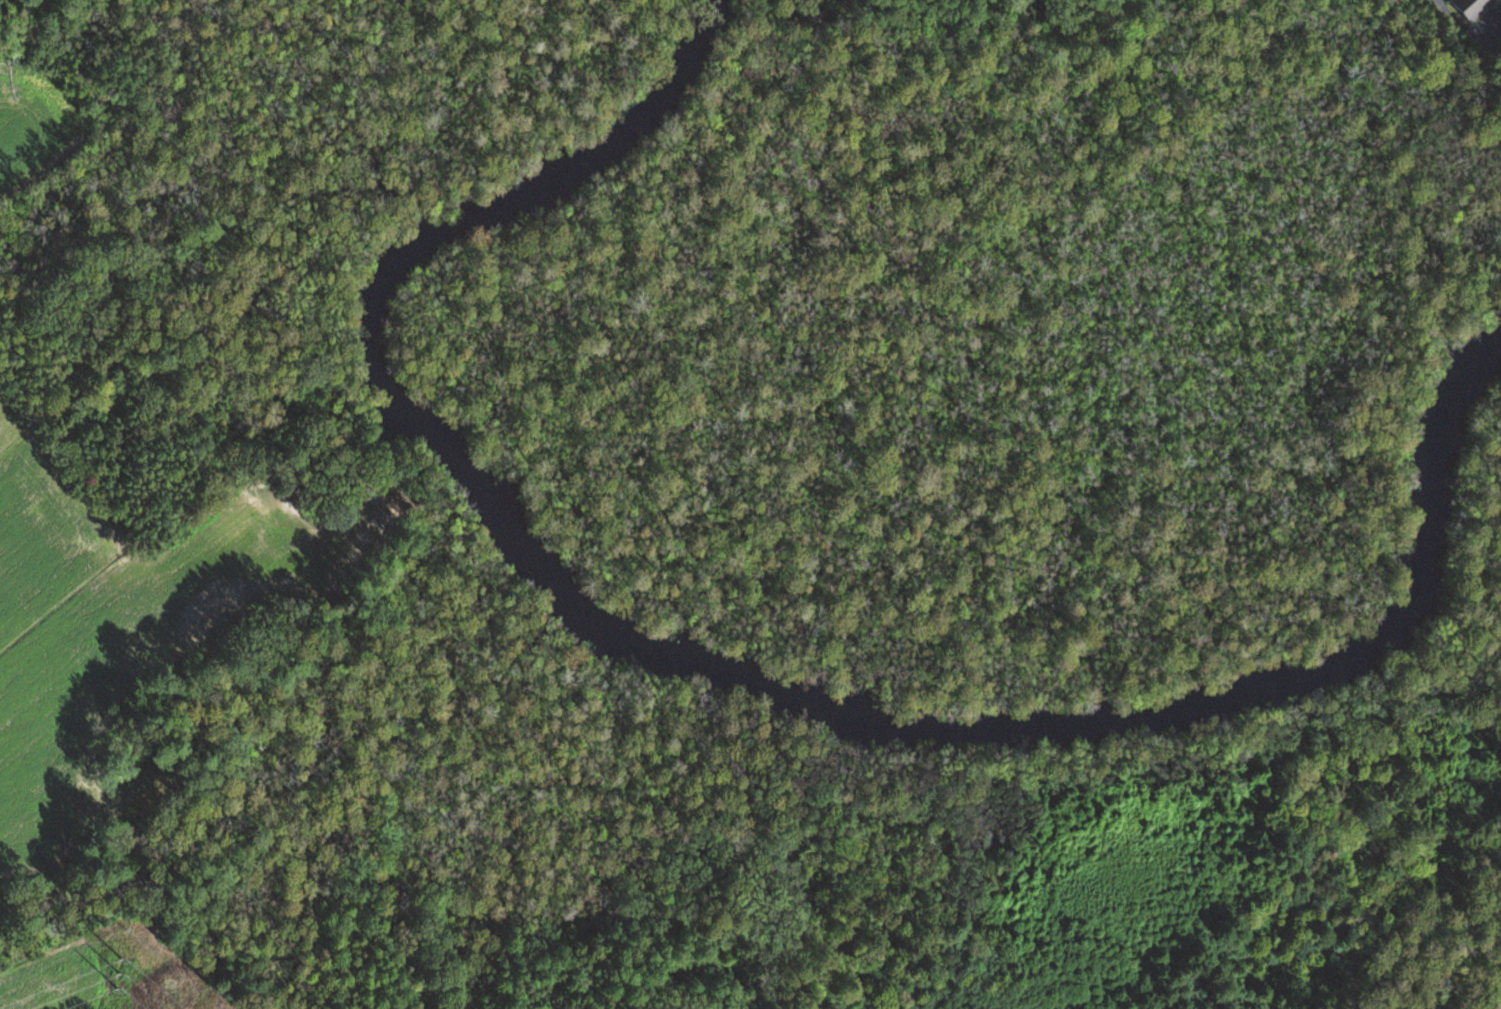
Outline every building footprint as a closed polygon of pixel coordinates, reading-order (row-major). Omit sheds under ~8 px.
[(1443,0),(1466,26),(1495,0),(1444,0),(1443,0)]
